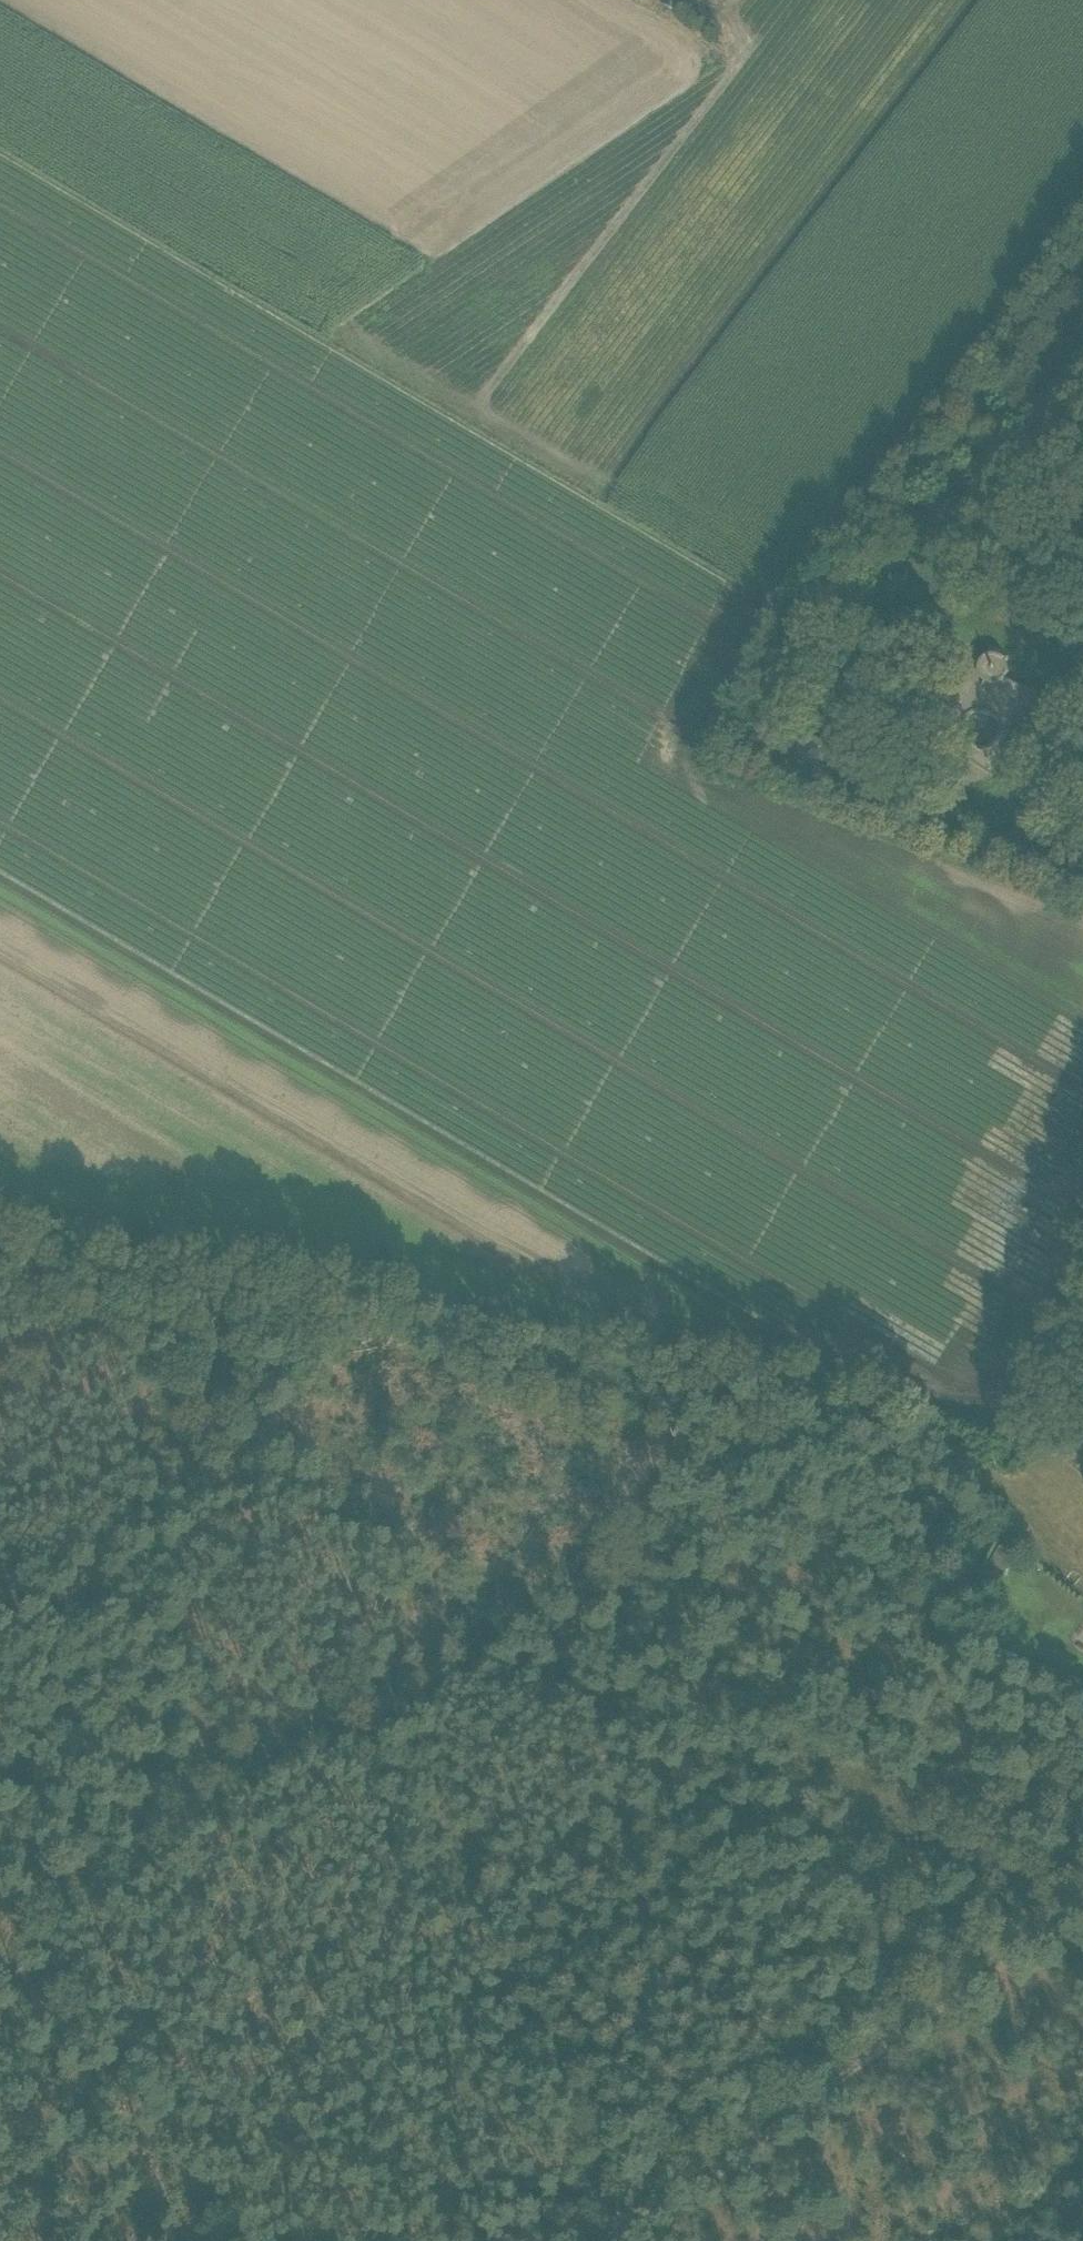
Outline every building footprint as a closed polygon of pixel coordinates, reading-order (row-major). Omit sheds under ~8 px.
[(999,1543),(988,1560),(1004,1570),(1014,1553),(999,1543)]
